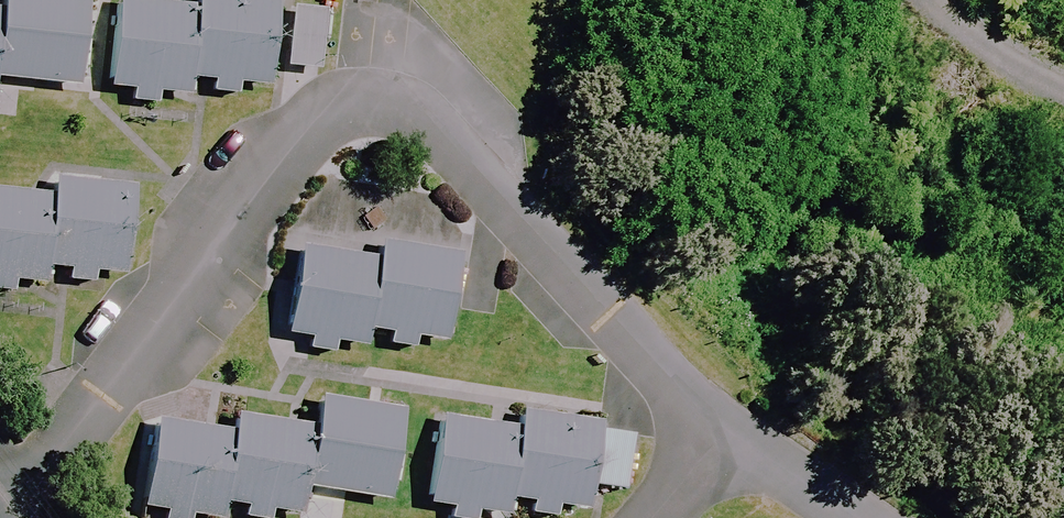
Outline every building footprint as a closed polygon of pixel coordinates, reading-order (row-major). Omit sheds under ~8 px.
[(4,2),(0,40),(0,70),(80,79),(89,0),(4,0),(4,2)] [(198,2),(175,0),(122,0),(113,86),(133,88),(131,104),(165,108),(167,88),(189,90),(190,79),(198,2)] [(198,2),(190,79),(211,81),(210,92),(241,95),(242,82),(275,85),(283,0),(198,0),(198,2)] [(52,186),(45,259),(68,262),(67,277),(101,281),(103,262),(129,264),(139,176),(54,168),(52,186)] [(52,186),(0,180),(0,289),(14,290),(16,271),(43,274),(45,259),(52,186)] [(379,253),(369,320),(392,324),(390,337),(417,342),(419,330),(447,334),(461,245),(382,233),(379,253)] [(369,320),(379,253),(302,242),(289,326),(310,329),(308,341),(336,345),(338,333),(366,337),(369,320)] [(402,400),(319,390),(316,414),(308,482),(391,492),(402,400)] [(229,423),(221,495),(244,497),(243,513),(277,517),(279,498),(306,501),(308,482),(316,414),(231,405),(229,423)] [(595,492),(624,495),(629,439),(600,436),(602,419),(518,410),(516,428),(508,502),(532,505),(531,517),(565,517),(566,504),(593,507),(595,492)] [(229,423),(148,414),(138,505),(158,507),(157,517),(192,517),(193,507),(220,510),(221,495),(229,423)] [(516,428),(435,420),(425,512),(446,514),(445,517),(480,517),(480,514),(507,516),(508,502),(516,428)]
